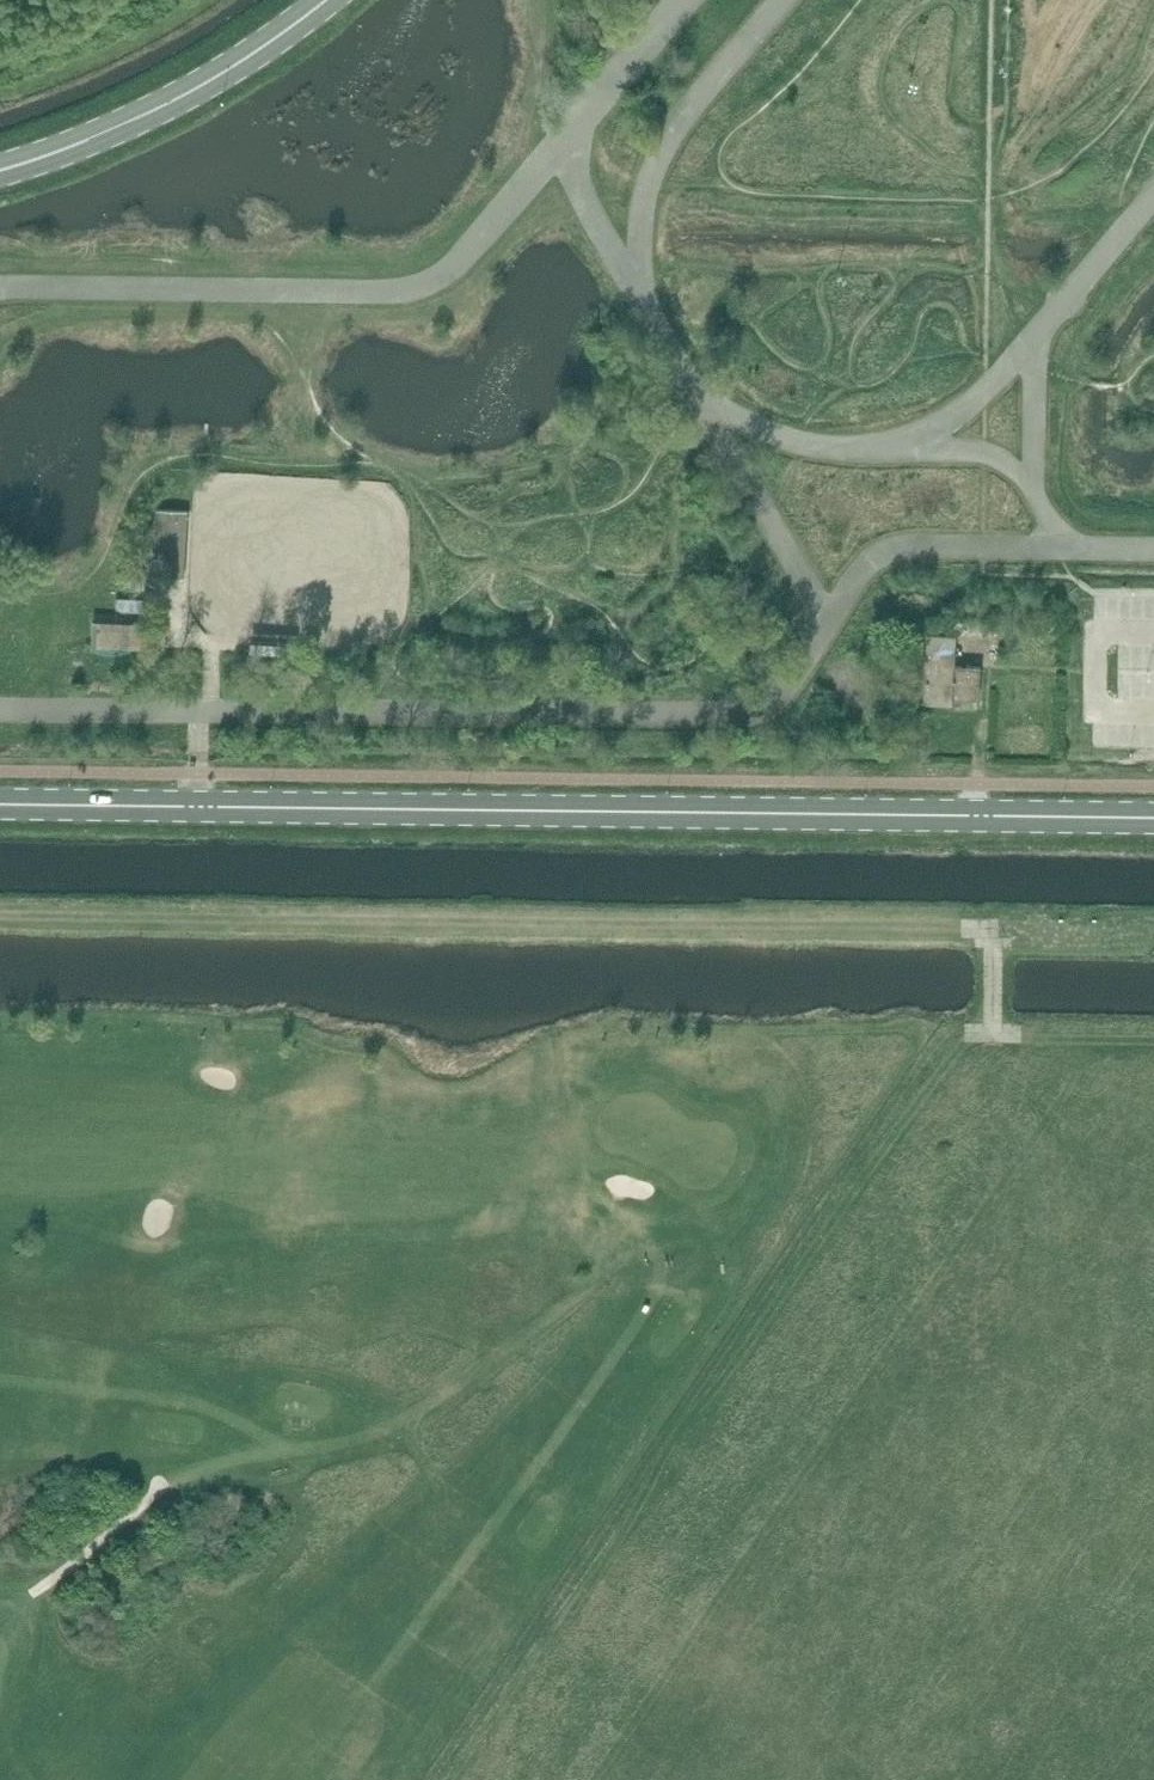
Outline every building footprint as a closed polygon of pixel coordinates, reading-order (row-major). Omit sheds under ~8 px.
[(184,578),(187,511),(156,509),(153,576),(184,578)] [(966,625),(965,638),(982,639),(983,626),(966,625)] [(957,638),(957,636),(923,634),(923,636),(926,636),(923,702),(920,702),(920,704),(954,706),(954,705),(960,706),(960,699),(978,700),(980,668),(953,666),(954,638),(957,638)]
